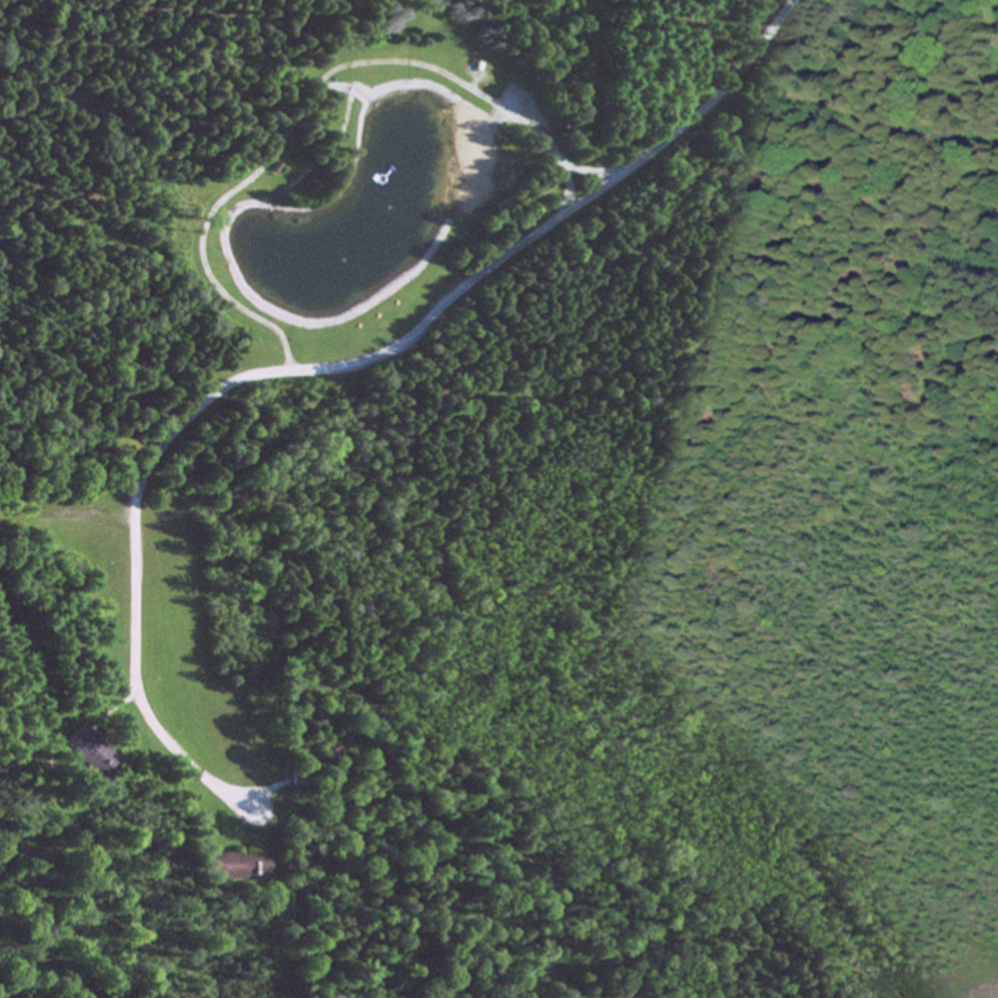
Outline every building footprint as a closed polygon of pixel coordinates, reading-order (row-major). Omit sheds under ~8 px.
[(62,743),(98,781),(117,763),(81,725),(62,743)] [(201,855),(201,878),(266,880),(266,856),(201,855)]
